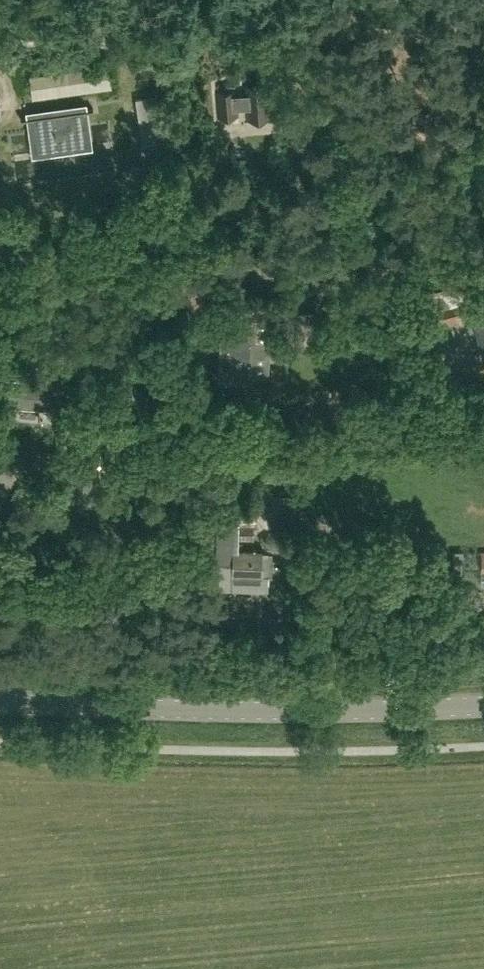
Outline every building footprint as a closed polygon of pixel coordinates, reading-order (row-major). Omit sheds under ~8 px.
[(270,84),(244,86),(244,95),(237,95),(237,91),(217,93),(219,122),(239,120),(238,112),(246,112),(246,121),(273,119),(270,84)] [(93,108),(91,108),(21,118),(21,119),(33,118),(35,133),(34,133),(34,134),(35,134),(37,149),(36,149),(36,150),(37,150),(37,151),(38,151),(38,150),(53,148),(54,149),(54,147),(69,145),(69,146),(70,146),(70,145),(85,143),(86,144),(86,143),(87,143),(87,142),(86,142),(84,127),(85,127),(85,126),(84,126),(82,111),(93,109),(93,108)] [(461,318),(457,303),(435,309),(439,324),(461,318)] [(481,344),(483,344),(483,309),(472,312),(481,344)] [(252,333),(235,332),(221,332),(219,380),(249,381),(250,373),(267,374),(268,343),(252,342),(252,333)] [(8,380),(5,402),(60,407),(63,369),(46,367),(44,383),(8,380)] [(95,492),(97,467),(76,465),(74,490),(95,492)] [(240,524),(219,524),(219,542),(254,542),(254,513),(241,513),(240,524)] [(262,551),(235,550),(221,550),(221,588),(261,588),(261,575),(267,575),(267,552),(262,552),(262,551)]
